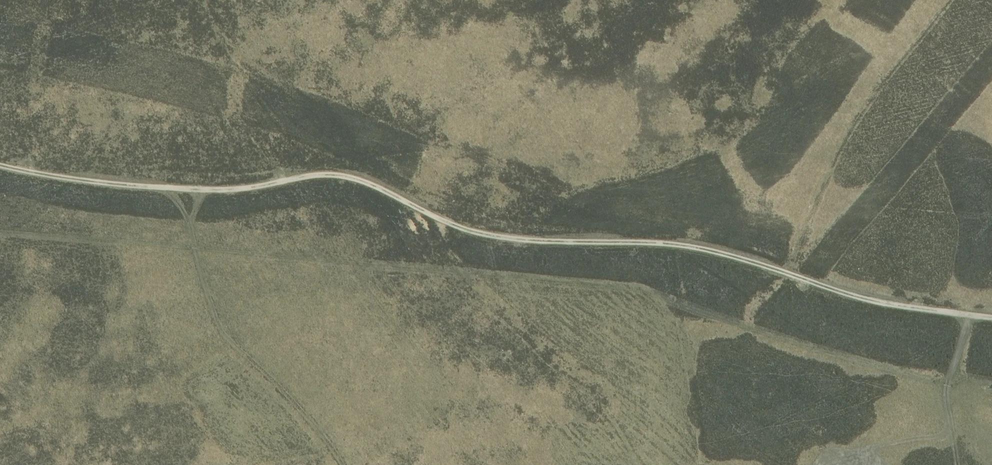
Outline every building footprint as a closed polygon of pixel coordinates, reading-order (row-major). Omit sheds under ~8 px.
[(409,216),(405,218),(411,228),(416,225),(409,216)]
